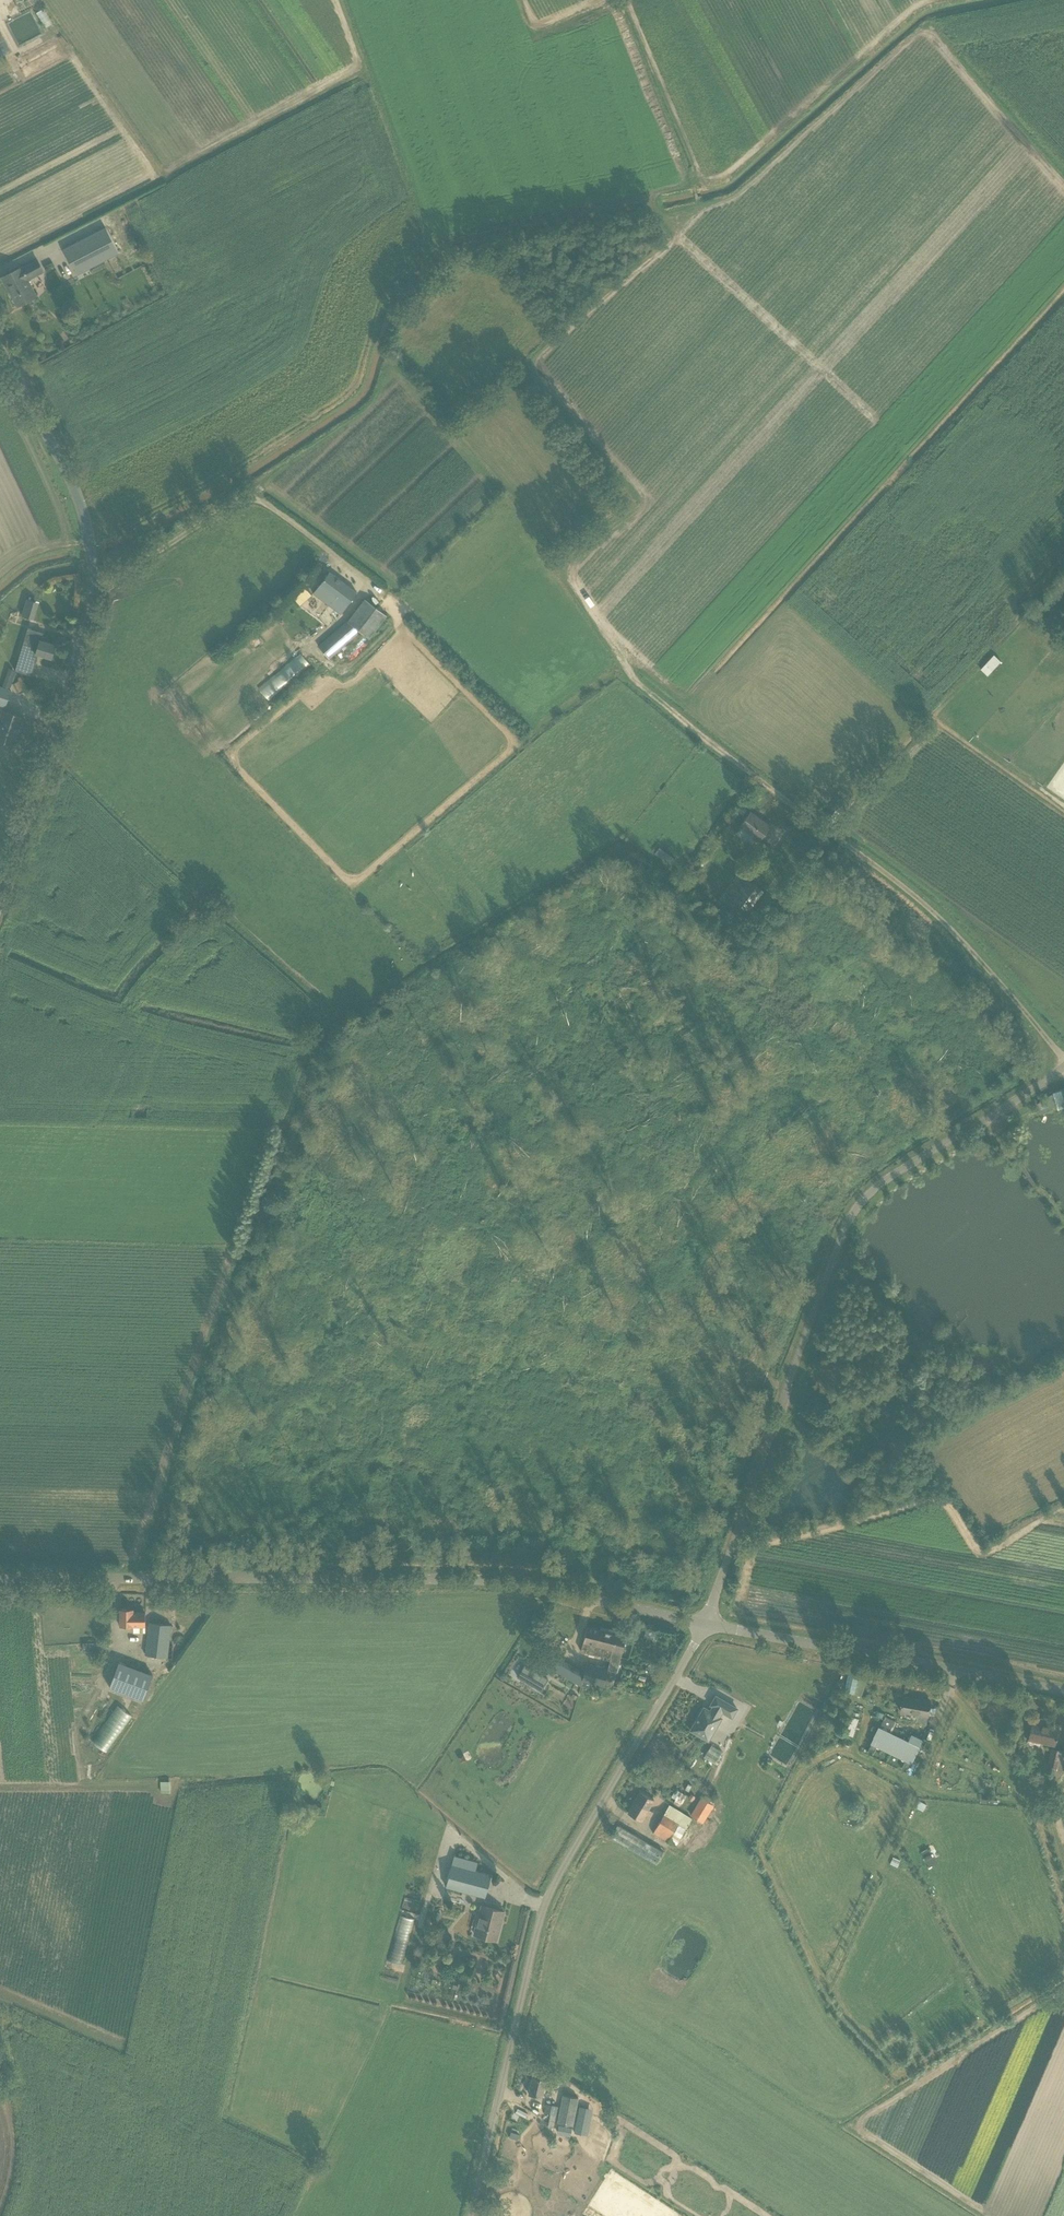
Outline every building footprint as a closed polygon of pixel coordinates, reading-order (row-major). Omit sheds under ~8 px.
[(50,15),(44,18),(50,28),(56,25),(50,15)] [(0,39),(0,61),(13,56),(6,37),(0,39)] [(105,227),(63,250),(72,268),(115,246),(105,227)] [(100,285),(124,273),(124,272),(128,270),(120,254),(115,256),(91,268),(100,285)] [(21,268),(3,276),(9,286),(12,291),(10,292),(18,306),(36,297),(27,280),(43,272),(37,260),(22,269),(21,268)] [(341,613),(350,601),(357,592),(329,572),(323,581),(314,593),(341,613)] [(297,599),(305,607),(316,596),(308,588),(297,599)] [(30,618),(35,602),(27,599),(22,616),(30,618)] [(369,638),(380,624),(386,615),(372,604),(365,599),(358,608),(348,621),(319,646),(329,658),(360,631),(369,638)] [(12,623),(6,645),(41,655),(52,658),(56,645),(45,641),(40,640),(38,646),(25,642),(29,628),(12,623)] [(267,689),(276,700),(315,665),(305,655),(267,689)] [(994,676),(1005,663),(997,656),(986,670),(994,676)] [(5,707),(11,690),(9,690),(16,670),(9,668),(2,687),(0,686),(0,705),(5,707)] [(13,714),(3,711),(0,721),(0,740),(15,745),(13,744),(19,726),(21,727),(24,718),(13,714)] [(759,840),(764,835),(770,826),(750,811),(740,825),(759,840)] [(659,848),(654,854),(671,866),(676,860),(659,848)] [(733,901),(748,912),(763,892),(748,880),(733,901)] [(1055,1093),(1058,1105),(1063,1103),(1063,1090),(1055,1093)] [(145,1626),(145,1623),(145,1612),(133,1612),(133,1609),(120,1609),(120,1620),(120,1626),(145,1626)] [(145,1654),(168,1657),(171,1625),(149,1622),(145,1654)] [(609,1659),(616,1633),(587,1626),(581,1650),(605,1656),(604,1658),(609,1659)] [(617,1672),(626,1636),(616,1633),(609,1659),(611,1660),(608,1669),(603,1686),(612,1688),(616,1671),(617,1672)] [(92,1642),(83,1642),(83,1651),(92,1651),(92,1642)] [(560,1658),(553,1670),(573,1682),(580,1685),(582,1680),(588,1682),(601,1685),(603,1686),(608,1669),(587,1664),(584,1673),(560,1658)] [(119,1662),(109,1687),(143,1700),(153,1674),(119,1662)] [(541,1690),(547,1679),(524,1665),(518,1676),(541,1690)] [(560,1707),(569,1693),(560,1688),(551,1702),(560,1707)] [(731,1718),(737,1708),(716,1696),(711,1705),(713,1706),(710,1711),(704,1707),(691,1730),(700,1736),(709,1741),(723,1717),(720,1716),(722,1713),(731,1718)] [(926,1721),(928,1712),(930,1701),(903,1696),(901,1707),(900,1711),(918,1714),(917,1719),(926,1721)] [(96,1743),(111,1754),(137,1718),(121,1707),(96,1743)] [(1033,1717),(1031,1728),(1027,1745),(1038,1747),(1039,1741),(1054,1744),(1055,1739),(1056,1739),(1057,1737),(1056,1736),(1058,1727),(1043,1724),(1044,1719),(1033,1717)] [(874,1736),(873,1737),(881,1741),(878,1747),(902,1759),(909,1762),(921,1739),(911,1734),(910,1736),(905,1733),(902,1738),(899,1737),(891,1733),(878,1727),(874,1736)] [(1061,1750),(1051,1748),(1048,1764),(1057,1766),(1061,1750)] [(649,1751),(644,1758),(649,1762),(654,1754),(649,1751)] [(908,1775),(912,1767),(900,1762),(897,1770),(908,1775)] [(887,1779),(878,1792),(886,1798),(895,1785),(887,1779)] [(161,1793),(170,1792),(169,1781),(161,1781),(161,1793)] [(676,1789),(671,1796),(676,1799),(673,1803),(679,1806),(681,1802),(682,1803),(687,1795),(676,1789)] [(634,1802),(652,1813),(653,1812),(648,1810),(654,1800),(640,1792),(634,1802)] [(690,1816),(702,1823),(713,1805),(700,1798),(690,1816)] [(628,1813),(638,1818),(642,1821),(646,1813),(651,1816),(652,1813),(634,1802),(628,1813)] [(676,1845),(692,1818),(669,1805),(653,1831),(676,1845)] [(668,1852),(622,1827),(614,1840),(661,1865),(668,1852)] [(452,1864),(446,1886),(453,1888),(463,1891),(474,1894),(485,1897),(491,1875),(480,1872),(476,1871),(478,1862),(469,1860),(454,1856),(452,1864)] [(498,1921),(501,1922),(504,1911),(481,1905),(474,1934),(496,1940),(496,1939),(494,1939),(498,1926),(497,1926),(498,1921)] [(406,1970),(420,1921),(405,1917),(392,1966),(406,1970)] [(443,1931),(439,1935),(445,1941),(449,1937),(443,1931)] [(555,2081),(543,2079),(532,2076),(529,2093),(539,2096),(542,2096),(544,2088),(553,2090),(555,2081)] [(571,2131),(572,2125),(577,2098),(562,2095),(557,2122),(563,2123),(562,2129),(571,2131)] [(579,2107),(575,2127),(585,2129),(589,2109),(579,2107)] [(575,2127),(574,2132),(587,2135),(592,2109),(589,2109),(585,2129),(575,2127)] [(585,2138),(580,2147),(591,2154),(593,2150),(598,2153),(601,2149),(585,2138)]
